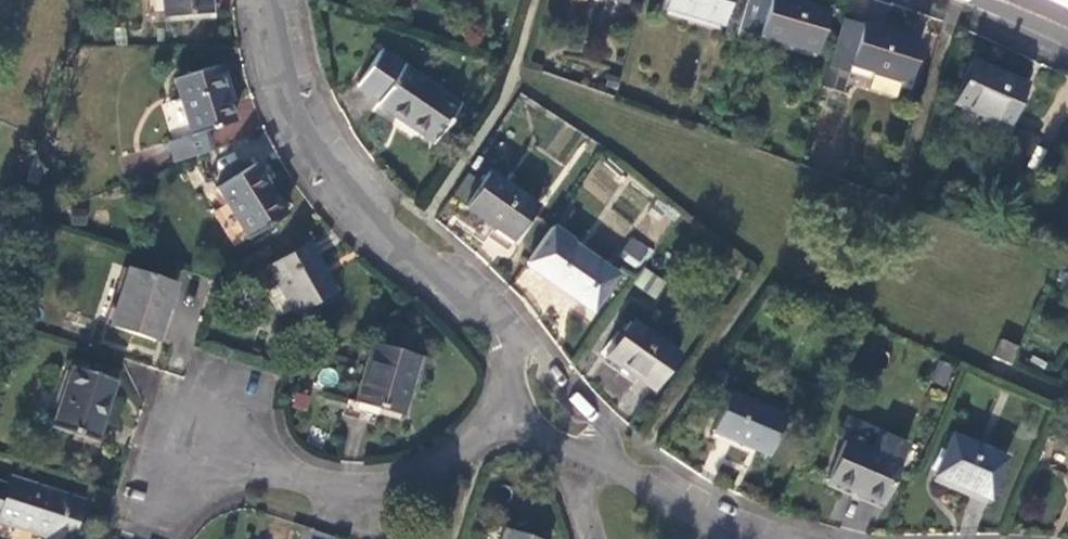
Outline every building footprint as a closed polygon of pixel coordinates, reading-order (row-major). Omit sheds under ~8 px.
[(161,18),(207,14),(205,0),(159,0),(161,18)] [(671,6),(720,21),(726,0),(673,0),(671,6)] [(802,0),(774,0),(764,34),(816,51),(830,9),(802,0)] [(852,68),(855,62),(868,21),(868,18),(850,11),(835,63),(852,68)] [(923,40),(868,21),(855,62),(910,80),(923,40)] [(463,108),(384,52),(361,84),(384,100),(380,105),(437,145),(463,108)] [(1031,84),(979,62),(961,104),(1013,126),(1031,84)] [(156,147),(161,165),(202,151),(196,133),(230,123),(214,67),(174,79),(180,100),(159,107),(170,143),(156,147)] [(285,218),(252,168),(217,191),(250,241),(285,218)] [(464,205),(482,178),(469,170),(451,197),(464,205)] [(541,211),(495,177),(468,212),(514,247),(541,211)] [(619,287),(575,254),(577,252),(554,235),(529,269),(551,286),(550,288),(594,320),(619,287)] [(633,236),(617,254),(635,269),(651,251),(633,236)] [(338,295),(312,247),(274,267),(284,286),(273,292),(286,318),(298,311),(300,315),(338,295)] [(149,331),(166,276),(123,262),(105,317),(149,331)] [(644,267),(633,284),(655,299),(666,282),(644,267)] [(682,364),(636,332),(612,366),(658,399),(682,364)] [(1026,342),(1008,333),(999,350),(1019,359),(1026,342)] [(398,412),(417,355),(372,341),(354,397),(398,412)] [(110,372),(69,357),(49,418),(85,431),(98,395),(102,396),(110,372)] [(579,390),(568,399),(585,420),(596,411),(579,390)] [(785,419),(732,399),(718,435),(772,455),(785,419)] [(888,502),(914,443),(892,433),(884,451),(852,437),(834,477),(888,502)] [(1015,459),(964,434),(945,474),(996,499),(1015,459)] [(4,467),(0,481),(0,509),(43,523),(38,538),(63,538),(78,490),(4,467)] [(542,535),(506,523),(501,538),(541,538),(542,535)]
